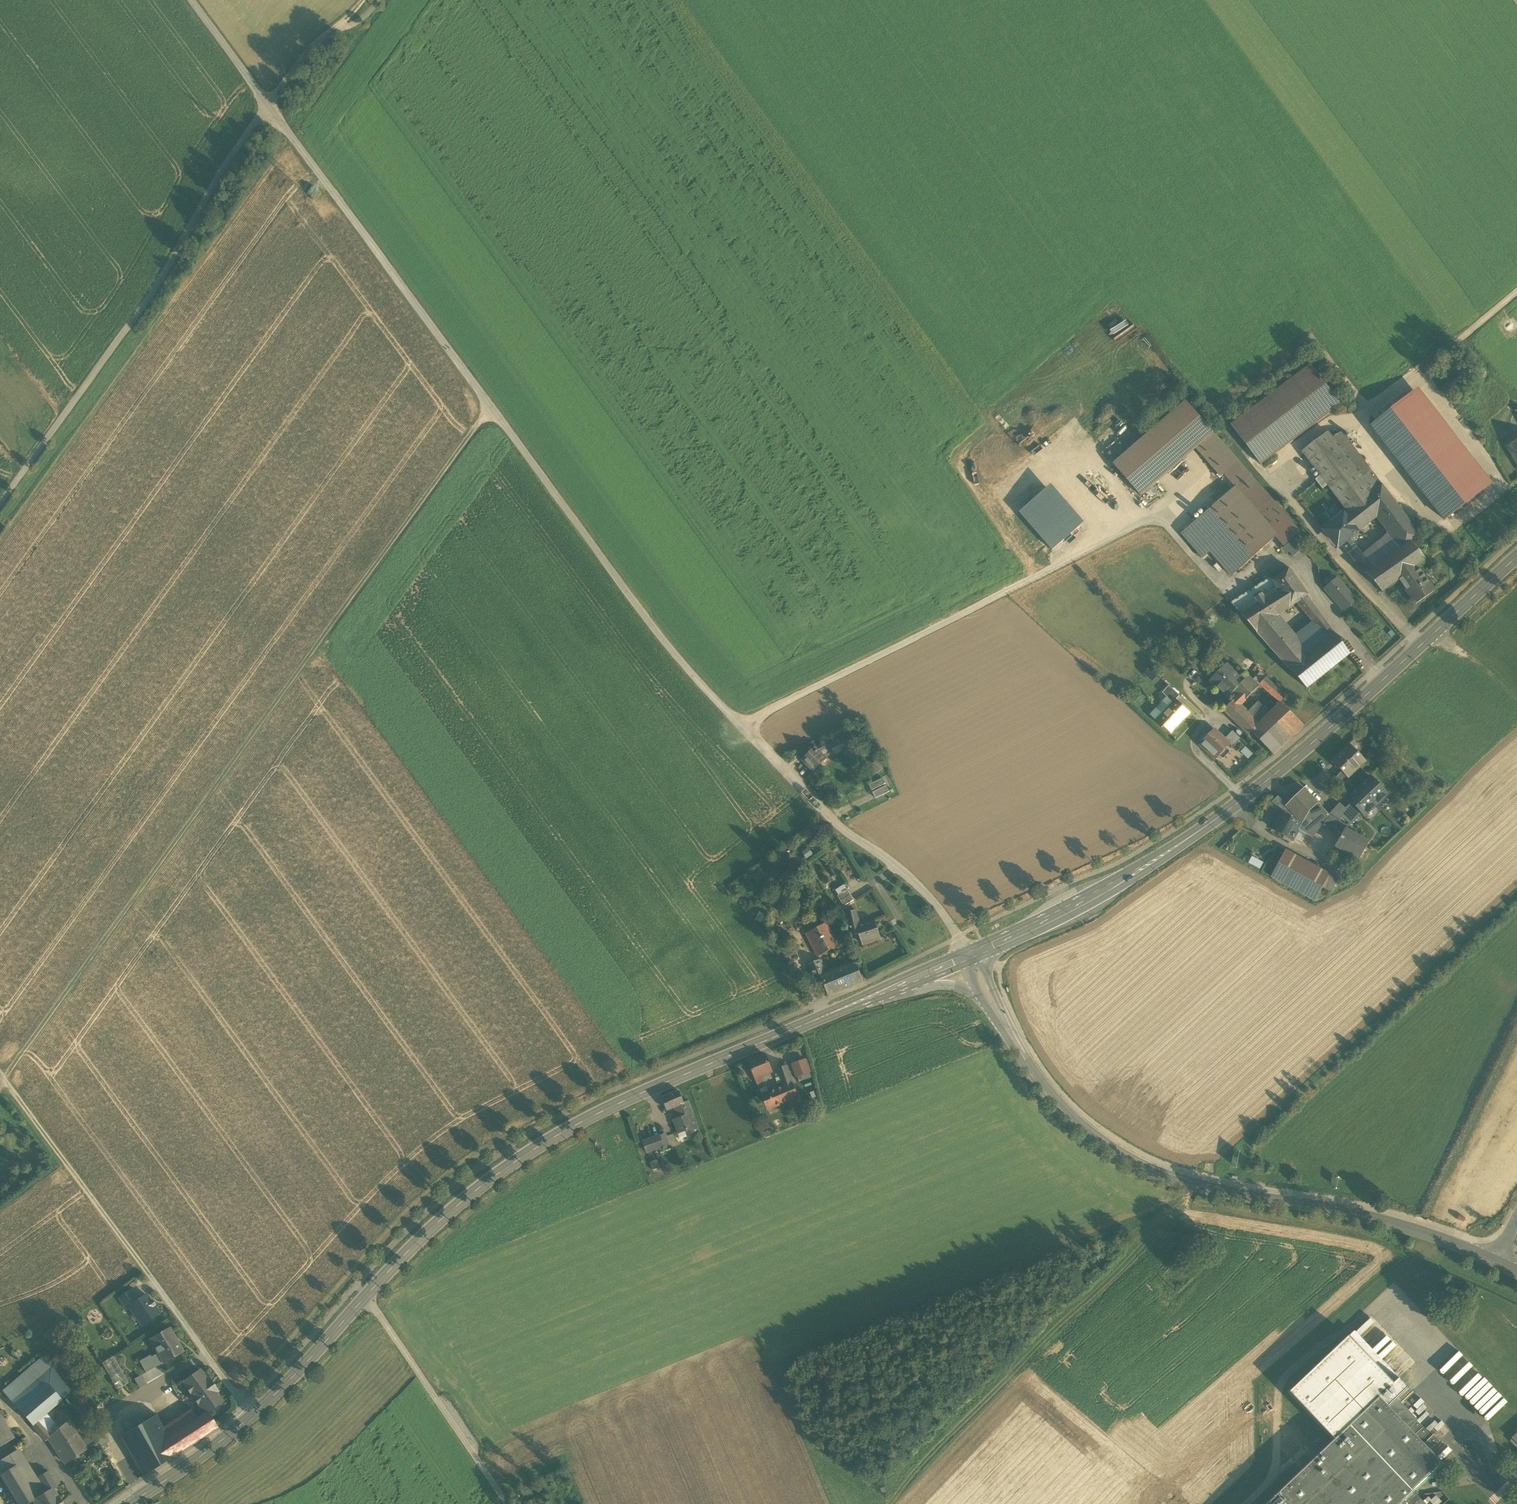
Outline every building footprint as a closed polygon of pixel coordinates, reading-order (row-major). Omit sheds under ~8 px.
[(1231,425),(1261,465),(1341,405),(1311,365),(1231,425)] [(1418,388),(1410,394),(1484,489),(1492,483),(1418,388)] [(1370,425),(1444,520),(1484,489),(1410,394),(1370,425)] [(1113,464),(1141,496),(1196,448),(1214,433),(1186,401),(1128,451),(1113,464)] [(1302,451),(1347,511),(1369,494),(1359,481),(1371,471),(1343,433),(1334,440),(1328,432),(1302,451)] [(1238,462),(1214,433),(1196,448),(1221,476),(1224,474),(1238,462)] [(1516,464),(1516,440),(1507,446),(1511,453),(1511,454),(1516,464)] [(1105,455),(1113,464),(1128,451),(1120,442),(1105,455)] [(1209,551),(1231,576),(1276,537),(1283,545),(1299,531),(1238,462),(1224,474),(1235,486),(1181,533),(1202,557),(1209,551)] [(1065,484),(1073,476),(1065,467),(1056,475),(1065,484)] [(1420,535),(1371,471),(1359,481),(1369,494),(1347,511),(1344,514),(1358,532),(1376,517),(1388,533),(1400,549),(1411,542),(1420,535)] [(1046,488),(1021,510),(1054,549),(1080,527),(1046,488)] [(1342,545),(1349,553),(1356,547),(1349,539),(1358,532),(1344,514),(1341,511),(1329,521),(1332,524),(1323,530),(1332,541),(1334,539),(1340,546),(1342,545)] [(1388,533),(1366,552),(1377,565),(1400,549),(1388,533)] [(1285,547),(1292,556),(1304,546),(1297,537),(1285,547)] [(1426,561),(1411,542),(1400,549),(1377,565),(1366,573),(1382,591),(1402,577),(1417,567),(1426,561)] [(1356,561),(1366,573),(1377,565),(1366,552),(1356,561)] [(1402,577),(1407,583),(1422,572),(1417,567),(1402,577)] [(1297,602),(1306,613),(1314,607),(1306,596),(1308,595),(1289,568),(1273,580),(1272,581),(1289,608),(1297,602)] [(1405,592),(1414,604),(1434,590),(1422,572),(1407,583),(1410,588),(1405,592)] [(1240,613),(1256,632),(1278,616),(1289,608),(1272,581),(1273,580),(1271,577),(1262,583),(1269,594),(1240,613)] [(1325,589),(1344,611),(1356,600),(1337,578),(1325,589)] [(1231,603),(1240,613),(1269,594),(1262,583),(1231,603)] [(1320,615),(1314,607),(1306,613),(1312,621),(1320,615)] [(1315,625),(1326,638),(1333,632),(1320,615),(1312,621),(1315,625)] [(1256,632),(1289,669),(1307,654),(1296,640),(1278,616),(1256,632)] [(1315,625),(1296,640),(1307,654),(1326,638),(1315,625)] [(1350,654),(1333,632),(1326,638),(1307,654),(1289,669),(1306,689),(1350,654)] [(1210,680),(1228,697),(1230,695),(1232,693),(1236,697),(1241,692),(1236,687),(1241,681),(1243,682),(1249,676),(1247,675),(1242,680),(1226,664),(1210,680)] [(1260,672),(1252,680),(1256,683),(1257,682),(1259,684),(1266,677),(1260,672)] [(1224,711),(1230,716),(1240,705),(1260,685),(1259,684),(1257,682),(1256,683),(1252,680),(1249,676),(1243,682),(1241,681),(1236,687),(1241,692),(1236,697),(1223,710),(1224,711)] [(1266,677),(1259,684),(1260,685),(1279,702),(1286,696),(1266,677)] [(1166,697),(1172,702),(1175,699),(1176,700),(1180,696),(1169,686),(1162,693),(1166,697)] [(1150,714),(1157,721),(1169,708),(1168,707),(1172,702),(1166,697),(1150,714)] [(1157,721),(1170,733),(1177,725),(1189,712),(1176,700),(1175,699),(1172,702),(1168,707),(1169,708),(1157,721)] [(1304,726),(1279,702),(1269,712),(1258,723),(1247,734),(1248,735),(1249,734),(1248,734),(1251,732),(1273,754),(1304,726)] [(1247,712),(1258,723),(1269,712),(1258,702),(1247,712)] [(1230,716),(1235,722),(1246,711),(1240,705),(1230,716)] [(1247,712),(1246,711),(1235,722),(1247,734),(1258,723),(1247,712)] [(1200,745),(1215,759),(1229,744),(1229,743),(1224,739),(1214,729),(1200,745)] [(1229,744),(1232,747),(1241,738),(1232,730),(1224,739),(1229,743),(1229,744)] [(847,732),(837,737),(841,745),(851,739),(847,732)] [(832,749),(841,745),(837,737),(816,748),(821,752),(828,749),(831,747),(832,749)] [(1342,772),(1348,778),(1349,777),(1356,771),(1354,768),(1358,764),(1364,759),(1351,745),(1341,755),(1340,754),(1333,761),(1342,772)] [(793,752),(802,761),(811,753),(810,753),(804,746),(793,752)] [(1245,746),(1240,752),(1248,759),(1253,754),(1245,746)] [(802,761),(812,771),(826,758),(821,752),(816,748),(810,753),(811,753),(802,761)] [(821,752),(826,758),(833,752),(832,749),(829,751),(828,749),(821,752)] [(1336,778),(1345,788),(1352,781),(1349,777),(1348,778),(1342,772),(1336,778)] [(1371,777),(1360,787),(1376,805),(1387,794),(1371,777)] [(869,785),(872,791),(886,784),(883,778),(869,785)] [(873,793),(876,799),(890,792),(887,786),(873,793)] [(1365,816),(1376,805),(1360,787),(1352,794),(1353,796),(1351,799),(1349,797),(1348,798),(1352,802),(1361,812),(1365,816)] [(1286,805),(1286,806),(1302,823),(1301,825),(1298,829),(1299,829),(1312,838),(1312,837),(1323,822),(1329,815),(1304,788),(1286,805)] [(1269,804),(1279,815),(1280,813),(1285,805),(1286,806),(1286,805),(1278,796),(1269,804)] [(1352,802),(1345,808),(1347,810),(1341,816),(1342,817),(1350,824),(1361,812),(1352,802)] [(1338,821),(1342,817),(1341,816),(1347,810),(1345,808),(1340,803),(1329,815),(1338,821)] [(1280,813),(1301,825),(1302,823),(1286,806),(1285,805),(1280,813)] [(1285,836),(1292,840),(1299,829),(1298,829),(1301,825),(1280,813),(1279,815),(1271,828),(1285,836)] [(1336,846),(1360,859),(1369,843),(1346,830),(1348,827),(1338,821),(1329,815),(1323,822),(1343,834),(1336,846)] [(1271,877),(1315,901),(1322,887),(1330,874),(1286,850),(1271,877)] [(1250,862),(1261,868),(1264,862),(1253,856),(1250,862)] [(1322,887),(1330,892),(1337,878),(1330,874),(1322,887)] [(838,896),(844,906),(854,900),(847,890),(838,896)] [(858,934),(861,945),(880,939),(874,920),(859,924),(855,910),(846,912),(851,936),(858,934)] [(806,933),(818,956),(838,945),(826,923),(806,933)] [(808,965),(813,978),(825,973),(820,960),(808,965)] [(820,977),(828,996),(863,982),(855,962),(820,977)] [(755,1079),(757,1084),(771,1078),(769,1073),(772,1072),(765,1054),(748,1061),(755,1079)] [(792,1064),(797,1077),(810,1073),(805,1059),(792,1064)] [(784,1087),(792,1084),(786,1066),(777,1069),(784,1087)] [(797,1097),(792,1084),(784,1087),(789,1101),(797,1097)] [(762,1096),(768,1109),(789,1101),(784,1087),(762,1096)] [(674,1108),(676,1111),(679,1110),(677,1106),(684,1103),(679,1092),(662,1099),(667,1111),(674,1108)] [(681,1117),(682,1118),(693,1114),(688,1101),(684,1103),(677,1106),(679,1110),(681,1117)] [(686,1131),(689,1138),(700,1134),(693,1114),(682,1118),(681,1117),(674,1120),(679,1133),(686,1131)] [(643,1141),(647,1152),(664,1146),(660,1135),(643,1141)] [(652,1170),(661,1167),(658,1159),(650,1161),(652,1170)] [(119,1298),(127,1309),(129,1307),(136,1301),(129,1291),(119,1298)] [(142,1318),(145,1323),(159,1314),(146,1295),(136,1301),(129,1307),(138,1321),(142,1318)] [(158,1353),(163,1363),(183,1352),(177,1342),(175,1343),(168,1331),(170,1329),(169,1329),(150,1339),(158,1353)] [(175,1343),(177,1342),(170,1329),(168,1331),(175,1343)] [(1289,1392),(1335,1440),(1379,1397),(1389,1407),(1409,1388),(1399,1378),(1394,1383),(1349,1336),(1289,1392)] [(1462,1349),(1443,1367),(1481,1405),(1485,1400),(1487,1402),(1492,1397),(1491,1396),(1500,1387),(1462,1349)] [(151,1357),(156,1367),(163,1363),(158,1353),(151,1357)] [(2,1390),(11,1401),(51,1367),(42,1356),(2,1390)] [(139,1362),(146,1373),(156,1367),(151,1357),(150,1356),(139,1362)] [(103,1365),(117,1390),(128,1383),(113,1357),(102,1363),(103,1365)] [(11,1401),(32,1425),(37,1420),(46,1413),(70,1391),(51,1367),(11,1401)] [(205,1413),(208,1412),(222,1401),(216,1392),(217,1391),(209,1379),(207,1380),(200,1370),(183,1382),(205,1413)] [(140,1375),(134,1379),(139,1388),(145,1385),(140,1375)] [(1412,1491),(1442,1463),(1430,1450),(1424,1444),(1421,1441),(1415,1434),(1414,1433),(1408,1427),(1389,1407),(1379,1397),(1335,1440),(1267,1503),(1398,1503),(1412,1491)] [(163,1427),(175,1455),(185,1449),(176,1432),(197,1418),(191,1408),(163,1427)] [(139,1412),(129,1418),(134,1428),(144,1422),(139,1412)] [(176,1432),(185,1449),(218,1428),(215,1424),(208,1412),(205,1413),(197,1418),(176,1432)] [(46,1413),(37,1420),(44,1428),(50,1436),(59,1428),(46,1413)] [(14,1438),(0,1414),(0,1447),(14,1438)] [(143,1476),(144,1476),(144,1475),(175,1455),(167,1438),(163,1427),(158,1414),(144,1422),(134,1428),(120,1436),(143,1475),(143,1476)] [(1415,1419),(1408,1427),(1414,1433),(1422,1426),(1415,1419)] [(37,1420),(32,1425),(39,1433),(44,1428),(37,1420)] [(48,1438),(64,1463),(85,1449),(84,1447),(77,1436),(68,1421),(59,1428),(50,1436),(48,1438)] [(1423,1427),(1415,1434),(1421,1441),(1429,1434),(1423,1427)] [(44,1428),(39,1433),(45,1440),(48,1438),(50,1436),(44,1428)] [(87,1430),(77,1436),(84,1447),(94,1441),(87,1430)] [(102,1430),(94,1434),(101,1446),(109,1441),(102,1430)] [(1433,1434),(1424,1444),(1430,1450),(1440,1441),(1433,1434)] [(0,1475),(16,1465),(27,1485),(28,1484),(38,1478),(37,1478),(20,1449),(0,1461),(0,1474),(0,1475)] [(37,1498),(28,1484),(27,1485),(16,1465),(0,1475),(18,1503),(28,1503),(33,1501),(37,1498)] [(38,1478),(47,1493),(53,1489),(57,1487),(48,1471),(37,1478),(38,1478)] [(38,1478),(28,1484),(37,1498),(47,1493),(38,1478)] [(62,1503),(59,1497),(58,1498),(53,1489),(47,1493),(37,1498),(33,1501),(36,1503),(63,1503),(62,1503)] [(1412,1491),(1398,1503),(1425,1503),(1412,1491)] [(1442,1501),(1437,1494),(1430,1499),(1433,1503),(1438,1503),(1442,1501)]
